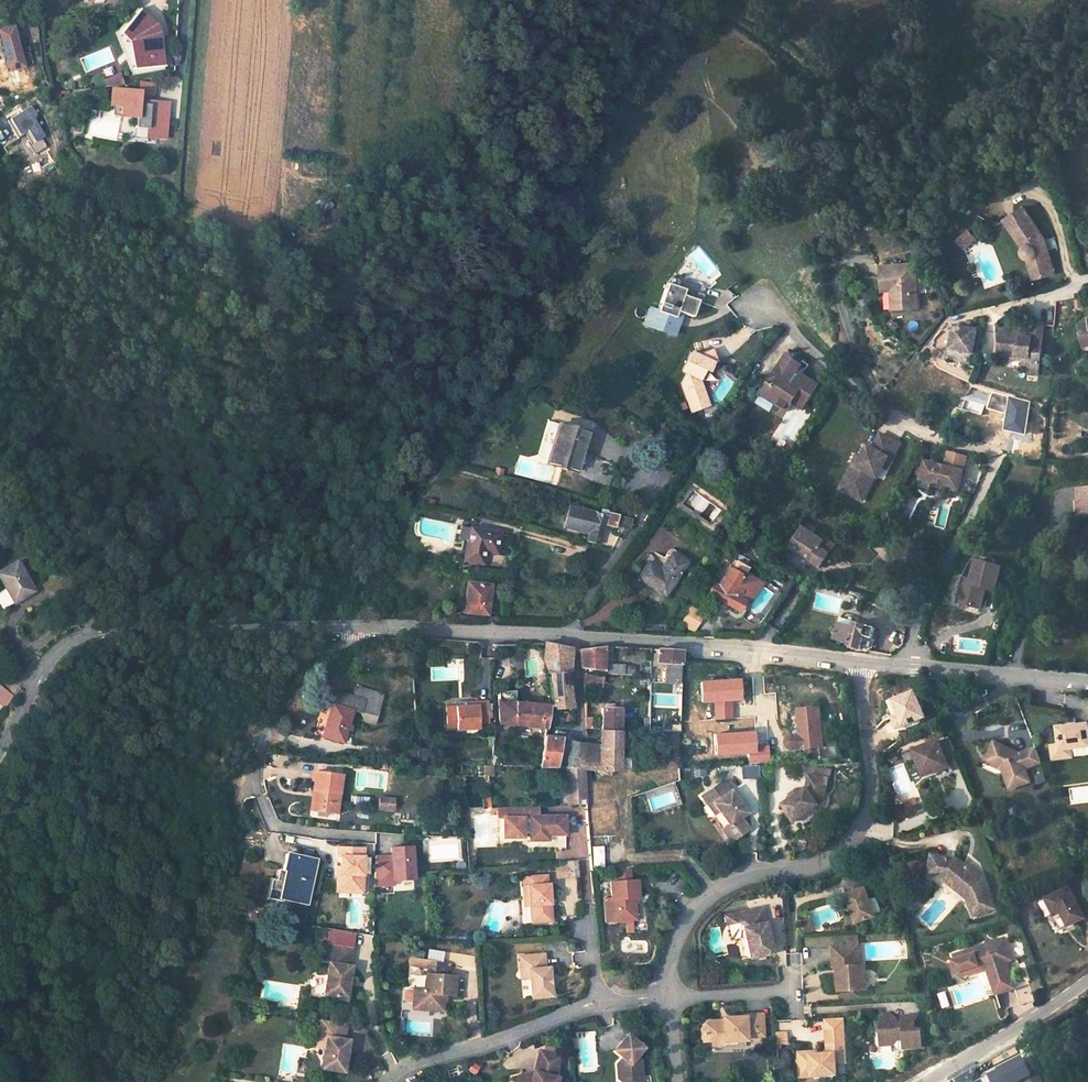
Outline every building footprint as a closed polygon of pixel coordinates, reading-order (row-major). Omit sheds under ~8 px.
[(132,43),(135,71),(163,67),(158,32),(153,23),(138,11),(119,32),(132,43)] [(0,31),(0,42),(7,72),(23,69),(14,28),(0,31)] [(115,35),(130,71),(135,71),(132,43),(119,32),(115,35)] [(25,78),(23,69),(7,72),(9,82),(25,78)] [(151,83),(139,82),(139,92),(138,104),(149,105),(149,102),(151,83)] [(139,92),(111,90),(110,105),(113,105),(112,116),(136,118),(135,128),(147,129),(147,137),(164,138),(167,103),(149,102),(149,105),(138,104),(139,92)] [(1027,205),(1007,216),(1020,245),(1018,248),(1018,251),(1019,256),(1020,258),(1022,260),(1025,261),(1027,262),(1030,261),(1036,280),(1055,275),(1045,241),(1027,205)] [(971,224),(958,231),(964,241),(976,233),(971,224)] [(1030,261),(1027,262),(1033,280),(1036,280),(1030,261)] [(889,284),(890,291),(897,290),(899,309),(917,307),(913,263),(880,266),(881,285),(889,284)] [(649,308),(643,325),(674,335),(677,324),(674,318),(676,311),(681,313),(692,316),(702,284),(686,279),(685,282),(670,277),(666,283),(657,311),(649,308)] [(890,291),(892,310),(899,309),(897,290),(890,291)] [(1079,324),(1084,343),(1087,342),(1087,322),(1079,324)] [(1039,373),(1044,324),(1033,323),(1032,331),(1032,336),(1022,335),(1023,333),(1001,330),(998,355),(1024,358),(1023,369),(1028,372),(1039,373)] [(979,328),(957,326),(954,350),(976,352),(979,328)] [(711,361),(707,351),(696,356),(689,353),(681,372),(685,374),(681,385),(692,413),(704,408),(696,389),(701,387),(698,380),(702,371),(704,372),(708,363),(711,361)] [(773,387),(767,383),(760,394),(786,411),(792,402),(802,408),(818,385),(801,374),(793,385),(780,377),(773,387)] [(709,406),(701,387),(696,389),(704,408),(709,406)] [(587,433),(547,421),(546,426),(543,434),(536,460),(577,471),(587,433)] [(900,442),(881,431),(873,447),(868,444),(862,454),(857,463),(852,461),(839,485),(851,492),(855,485),(865,490),(874,474),(877,475),(888,456),(891,458),(900,442)] [(795,449),(788,444),(784,451),(791,455),(795,449)] [(857,452),(852,461),(857,463),(862,454),(857,452)] [(940,480),(955,483),(954,490),(965,492),(971,467),(933,459),(928,485),(939,487),(940,480)] [(865,490),(855,485),(851,492),(861,498),(865,490)] [(1078,489),(1079,511),(1087,511),(1087,488),(1078,489)] [(595,512),(587,510),(583,525),(591,527),(595,512)] [(604,515),(595,512),(591,527),(588,538),(600,541),(605,522),(629,529),(631,519),(618,516),(619,514),(605,511),(604,515)] [(499,533),(469,527),(463,558),(483,562),(485,550),(496,552),(499,533)] [(796,553),(820,569),(835,546),(826,539),(824,541),(802,527),(793,542),(800,547),(799,549),(796,553)] [(789,548),(796,553),(799,549),(800,547),(793,542),(789,548)] [(687,563),(671,552),(660,569),(647,561),(637,578),(665,596),(687,563)] [(727,569),(738,574),(744,571),(748,564),(733,557),(730,564),(727,563),(719,577),(722,578),(727,569)] [(1001,567),(976,560),(970,580),(968,585),(962,583),(956,602),(980,609),(986,590),(994,592),(1001,567)] [(0,572),(0,582),(13,602),(26,593),(28,597),(35,592),(14,563),(0,572)] [(707,594),(740,611),(746,601),(743,600),(744,597),(742,596),(745,590),(748,588),(755,576),(744,571),(738,574),(727,569),(722,578),(719,577),(715,585),(712,584),(707,594)] [(749,602),(761,579),(755,576),(748,588),(745,590),(742,596),(744,597),(743,600),(746,601),(749,602)] [(970,580),(958,577),(957,581),(962,583),(968,585),(970,580)] [(962,583),(957,581),(952,601),(956,602),(962,583)] [(490,585),(471,583),(470,599),(466,598),(464,613),(487,614),(490,585)] [(26,593),(13,602),(15,604),(28,597),(26,593)] [(698,621),(687,614),(682,622),(693,630),(698,621)] [(873,628),(841,618),(834,640),(848,643),(847,646),(860,649),(864,636),(871,638),(873,628)] [(635,623),(625,622),(624,631),(635,631),(635,625),(635,623)] [(571,648),(544,643),(543,660),(548,670),(549,674),(568,672),(566,653),(571,653),(571,648)] [(604,647),(579,650),(581,668),(604,671),(604,674),(623,675),(624,666),(624,665),(612,665),(612,647),(604,647)] [(682,651),(657,649),(657,662),(665,663),(665,683),(680,684),(682,651)] [(650,667),(624,666),(623,675),(650,676),(650,667)] [(568,672),(549,674),(551,690),(570,688),(568,672)] [(623,675),(604,674),(604,677),(604,683),(623,684),(623,675)] [(604,677),(584,675),(583,685),(601,688),(604,677)] [(333,704),(323,738),(343,743),(353,710),(361,712),(369,720),(377,722),(382,706),(376,705),(380,693),(355,685),(352,695),(337,691),(333,704)] [(570,688),(551,690),(553,707),(572,707),(570,688)] [(514,691),(497,693),(498,702),(499,724),(546,728),(547,725),(548,707),(514,701),(514,691)] [(385,694),(380,693),(376,705),(382,706),(385,694)] [(466,706),(455,707),(456,730),(478,728),(477,724),(489,724),(487,702),(476,702),(477,706),(466,706)] [(620,709),(602,708),(601,729),(601,730),(605,730),(620,731),(620,709)] [(820,709),(800,710),(802,735),(791,737),(790,737),(789,738),(788,738),(787,739),(786,740),(786,741),(786,743),(786,745),(787,746),(788,747),(789,748),(790,749),(791,749),(792,749),(820,748),(821,760),(838,759),(836,738),(823,739),(820,709)] [(1057,727),(1060,749),(1071,748),(1087,746),(1087,723),(1057,727)] [(620,731),(605,730),(605,747),(601,747),(585,745),(580,743),(571,741),(568,758),(567,767),(576,767),(582,768),(620,768),(630,768),(630,758),(620,758),(620,731)] [(561,738),(545,735),(539,767),(556,767),(561,738)] [(925,778),(949,768),(946,760),(957,756),(951,739),(915,752),(925,778)] [(1020,754),(995,743),(987,759),(1000,765),(998,770),(1004,773),(1010,790),(1030,783),(1025,769),(1041,763),(1036,748),(1020,754)] [(1060,749),(1059,744),(1051,745),(1053,759),(1072,756),(1071,748),(1060,749)] [(415,750),(400,749),(399,756),(415,758),(415,750)] [(985,764),(998,770),(1000,765),(987,759),(985,764)] [(741,777),(757,776),(756,765),(740,766),(741,777)] [(567,767),(565,767),(569,805),(586,804),(582,768),(576,767),(567,767)] [(342,775),(316,772),(313,792),(319,792),(316,811),(337,813),(342,775)] [(809,790),(785,807),(797,825),(821,808),(820,806),(816,800),(828,791),(830,779),(812,776),(809,790)] [(715,803),(720,810),(732,826),(749,814),(732,791),(731,792),(723,781),(703,796),(710,807),(715,803)] [(820,806),(827,802),(828,791),(816,800),(820,806)] [(369,800),(353,798),(352,806),(368,808),(369,800)] [(710,807),(715,814),(720,810),(715,803),(710,807)] [(564,816),(537,817),(537,806),(504,807),(504,820),(502,820),(502,839),(521,839),(521,834),(528,834),(528,842),(547,842),(547,836),(564,836),(564,816)] [(528,849),(564,849),(564,836),(547,836),(547,842),(528,842),(528,849)] [(391,856),(375,857),(374,886),(394,885),(394,880),(414,879),(412,846),(394,848),(395,856),(391,856)] [(364,848),(337,848),(337,857),(340,857),(340,867),(340,887),(363,888),(364,848)] [(315,860),(287,855),(283,871),(285,871),(292,872),(286,899),(306,903),(315,860)] [(940,858),(934,857),(930,877),(937,878),(940,858)] [(961,862),(940,858),(937,878),(955,882),(964,889),(974,917),(995,910),(984,880),(961,862)] [(580,878),(579,863),(568,864),(570,878),(580,878)] [(340,867),(337,867),(337,892),(363,893),(363,888),(340,887),(340,867)] [(638,914),(636,897),(640,896),(639,878),(632,879),(630,868),(618,869),(619,880),(612,881),(616,921),(625,920),(628,919),(627,915),(638,914)] [(292,872),(285,871),(280,898),(286,899),(292,872)] [(847,894),(856,923),(875,917),(866,888),(865,888),(861,877),(846,882),(849,893),(847,894)] [(528,889),(530,910),(532,927),(553,925),(550,887),(549,887),(548,879),(528,880),(528,889)] [(1044,900),(1052,918),(1059,914),(1066,929),(1084,919),(1068,887),(1044,900)] [(744,924),(748,938),(753,959),(773,954),(762,909),(725,918),(727,929),(744,924)] [(808,920),(799,923),(801,931),(811,929),(808,920)] [(748,938),(744,924),(727,929),(729,936),(735,935),(737,941),(748,938)] [(960,974),(991,963),(1001,989),(1015,985),(1008,964),(1006,958),(1011,957),(1005,940),(995,943),(988,941),(986,946),(954,957),(955,962),(953,962),(954,965),(957,973),(957,975),(960,974)] [(329,972),(324,995),(347,999),(353,966),(350,966),(353,948),(324,943),(321,961),(330,963),(329,972)] [(854,946),(829,948),(829,969),(835,969),(835,975),(832,977),(833,991),(856,990),(856,980),(862,980),(861,966),(855,967),(854,946)] [(530,980),(532,999),(552,997),(550,969),(545,970),(544,955),(519,958),(520,973),(529,972),(530,980)] [(321,961),(319,971),(329,972),(330,963),(321,961)] [(991,963),(960,974),(962,980),(989,970),(998,996),(1017,990),(1015,985),(1001,989),(991,963)] [(521,980),(530,980),(529,972),(520,973),(521,980)] [(422,1011),(443,1013),(444,996),(454,997),(456,976),(425,974),(424,990),(414,989),(414,991),(413,1004),(413,1005),(423,1005),(422,1011)] [(413,1004),(414,991),(407,990),(404,992),(404,1001),(406,1003),(413,1004)] [(880,1047),(896,1046),(899,1043),(905,1043),(905,1050),(923,1050),(924,1050),(923,1033),(918,1033),(917,1018),(904,1018),(905,1025),(899,1025),(899,1021),(891,1014),(884,1021),(887,1024),(880,1033),(880,1047)] [(723,1044),(746,1042),(745,1039),(763,1037),(762,1017),(744,1018),(744,1016),(731,1017),(729,1022),(724,1022),(724,1021),(709,1022),(703,1028),(703,1043),(711,1043),(716,1039),(723,1039),(723,1044)] [(324,1047),(321,1069),(343,1072),(349,1040),(344,1039),(346,1023),(321,1019),(318,1035),(326,1036),(324,1047)] [(784,1032),(774,1032),(775,1045),(785,1044),(784,1032)] [(318,1035),(317,1046),(324,1047),(326,1036),(318,1035)] [(620,1062),(616,1062),(617,1078),(621,1081),(643,1081),(642,1062),(636,1057),(643,1049),(628,1035),(614,1050),(623,1059),(620,1062)] [(827,1056),(810,1057),(810,1054),(798,1055),(799,1075),(811,1075),(812,1079),(836,1078),(836,1066),(848,1065),(846,1040),(827,1041),(827,1056)] [(560,1079),(556,1078),(560,1058),(540,1054),(534,1077),(533,1077),(532,1077),(531,1077),(530,1077),(529,1077),(528,1077),(528,1078),(527,1078),(526,1078),(525,1078),(524,1079),(523,1075),(510,1079),(509,1081),(559,1081),(560,1079)]
